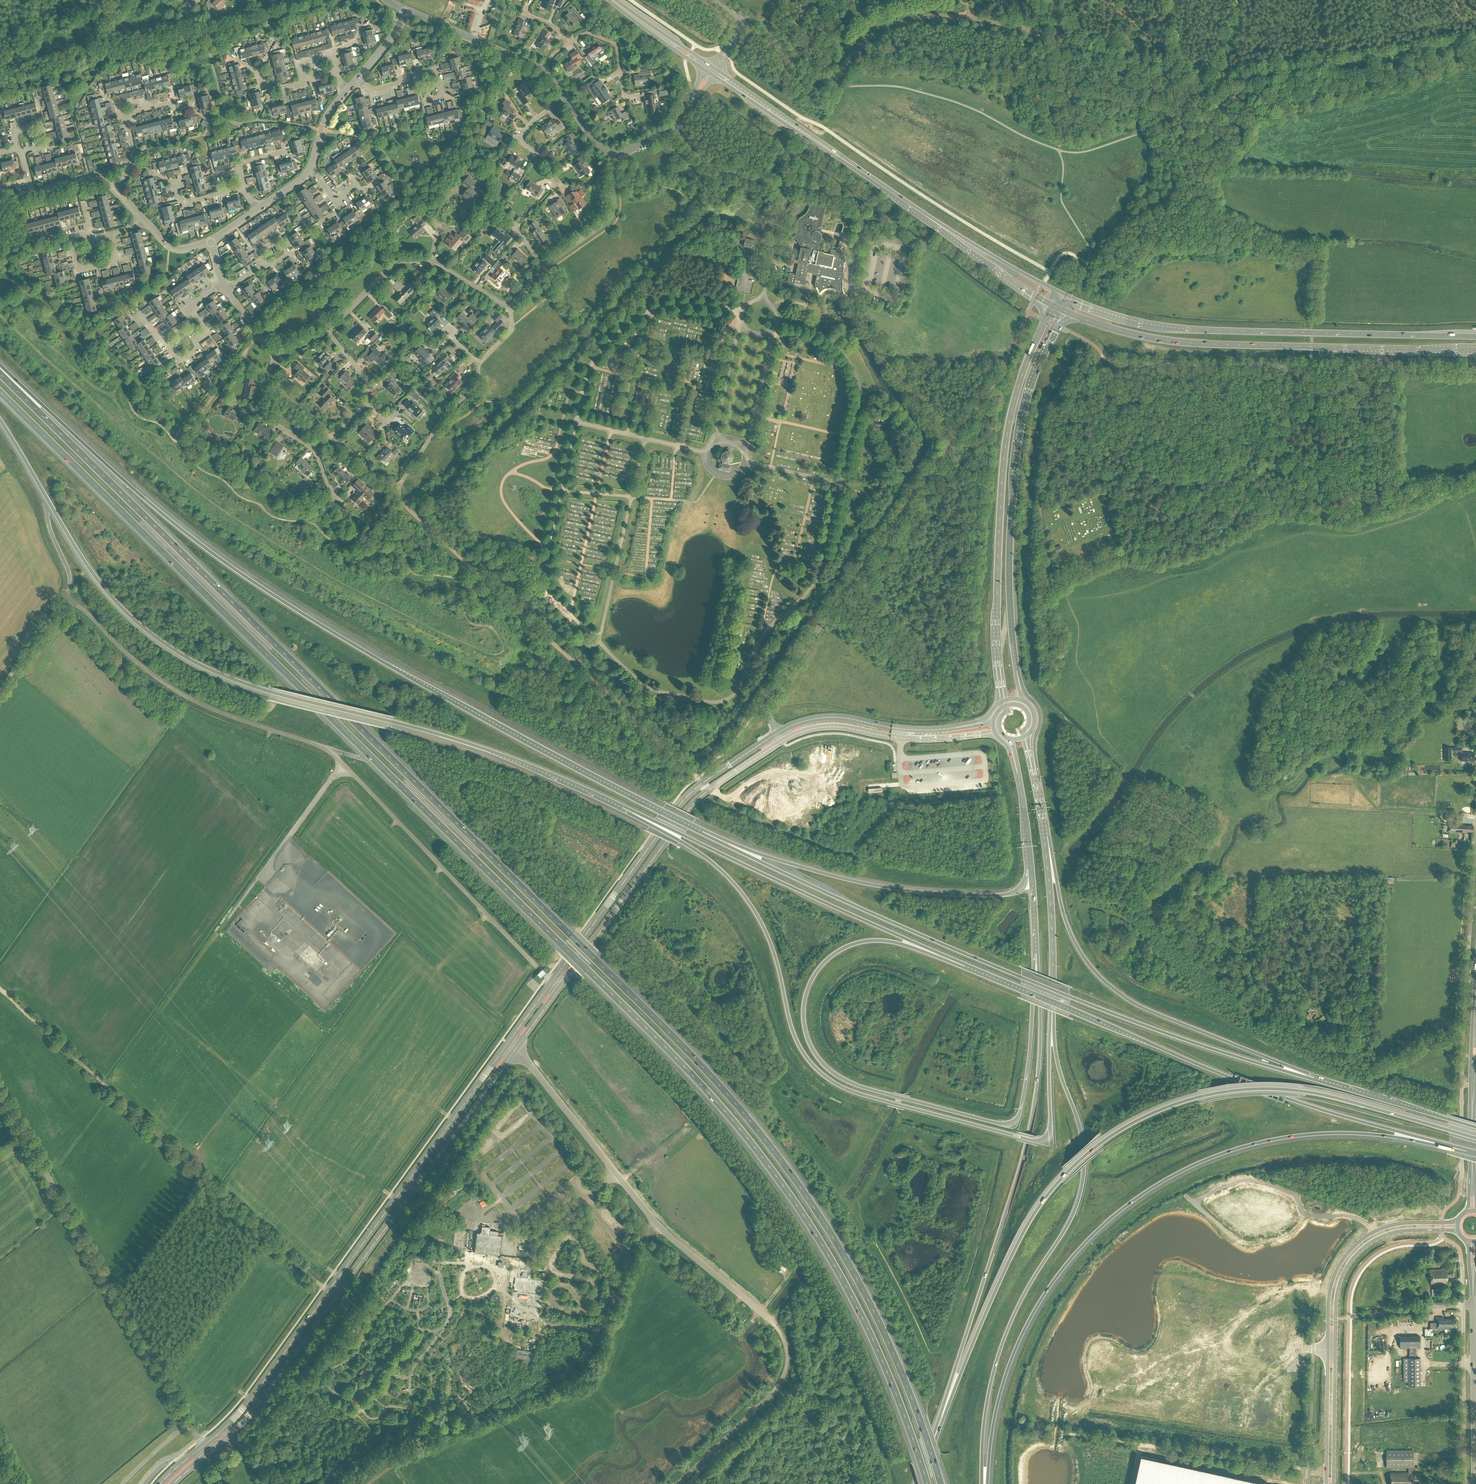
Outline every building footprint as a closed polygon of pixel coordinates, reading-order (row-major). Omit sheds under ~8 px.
[(212,4),(219,10),(225,4),(223,1),(222,1),(221,0),(216,0),(212,4)] [(550,11),(553,3),(555,4),(554,5),(560,7),(563,0),(545,0),(542,8),(550,11)] [(582,23),(585,20),(573,7),(572,8),(569,5),(565,9),(569,13),(562,19),(564,21),(565,21),(571,27),(577,22),(576,21),(578,19),(582,23)] [(354,18),(348,20),(351,30),(355,29),(355,31),(357,30),(356,26),(360,26),(358,18),(355,19),(354,18)] [(513,35),(522,38),(524,32),(526,33),(528,28),(524,26),(525,22),(519,19),(514,30),(515,31),(513,35)] [(348,20),(342,22),(345,33),(346,35),(347,39),(349,38),(348,35),(347,31),(351,30),(348,20)] [(342,22),(336,23),(339,34),(343,33),(343,34),(345,33),(342,22)] [(331,28),(328,29),(329,35),(332,35),(333,36),(335,36),(335,35),(339,34),(336,23),(330,25),(331,28)] [(363,34),(364,38),(375,36),(373,29),(372,30),(371,27),(364,28),(365,31),(361,32),(362,35),(363,34)] [(328,29),(321,30),(324,41),(328,40),(328,41),(327,41),(328,44),(329,44),(330,48),(332,47),(329,35),(328,29)] [(321,30),(315,32),(318,43),(321,43),(320,42),(324,41),(321,30)] [(536,46),(544,52),(551,41),(547,39),(550,34),(544,30),(541,35),(542,36),(536,46)] [(315,32),(309,33),(312,44),(316,43),(316,44),(318,43),(315,32)] [(309,33),(303,35),(306,47),(308,46),(308,45),(312,44),(309,33)] [(303,35),(297,37),(300,47),(304,46),(304,47),(306,47),(303,35)] [(375,36),(364,38),(365,42),(364,42),(365,45),(368,44),(368,47),(375,45),(374,42),(376,42),(375,36)] [(300,47),(297,37),(291,38),(294,50),(296,49),(296,48),(300,47)] [(263,42),(257,44),(260,54),(264,53),(264,55),(266,54),(265,50),(268,49),(267,43),(264,43),(263,42)] [(257,44),(251,46),(254,57),(256,57),(256,55),(260,54),(257,44)] [(586,52),(588,55),(590,59),(593,57),(594,59),(597,57),(599,59),(606,55),(598,44),(586,52)] [(245,47),(248,58),(252,57),(252,59),(253,64),(256,63),(255,59),(254,59),(254,57),(251,46),(245,47)] [(244,59),(248,58),(245,47),(240,48),(240,47),(234,48),(235,53),(237,52),(238,58),(241,57),(242,60),(244,60),(244,59)] [(272,58),(273,62),(284,59),(282,53),(285,52),(285,49),(273,52),(274,55),(270,56),(271,58),(272,58)] [(343,57),(344,61),(354,58),(352,52),(353,52),(352,49),(343,51),(344,54),(341,55),(341,57),(343,57)] [(414,54),(413,54),(415,60),(418,60),(419,63),(422,62),(421,61),(425,60),(422,50),(417,52),(416,49),(413,50),(413,51),(414,54)] [(428,49),(422,50),(425,60),(429,59),(429,60),(432,59),(431,56),(434,55),(432,49),(429,50),(428,49)] [(580,56),(576,51),(569,55),(572,59),(564,65),(569,72),(581,64),(577,59),(580,56)] [(410,53),(404,55),(406,64),(410,64),(410,65),(413,64),(413,61),(415,60),(413,54),(412,54),(410,55),(410,53)] [(398,58),(395,59),(397,65),(399,64),(400,67),(403,67),(403,65),(406,64),(404,55),(398,57),(398,58)] [(444,64),(445,67),(460,63),(459,57),(449,60),(450,63),(448,63),(444,64)] [(354,58),(344,61),(345,65),(343,65),(344,67),(347,67),(348,70),(357,67),(356,64),(354,58)] [(273,66),(274,69),(285,66),(284,59),(273,62),(274,66),(273,66)] [(393,65),(387,66),(389,76),(393,75),(393,76),(396,75),(396,72),(395,72),(393,66),(397,65),(395,59),(391,60),(393,65)] [(228,67),(230,74),(240,71),(239,67),(240,67),(240,64),(236,65),(235,62),(228,64),(229,67),(228,67)] [(452,71),(455,70),(461,68),(460,63),(445,67),(441,68),(442,71),(450,69),(450,68),(452,68),(452,71)] [(275,70),(277,74),(287,72),(285,66),(274,69),(274,71),(275,70)] [(389,76),(387,66),(381,68),(382,69),(378,70),(380,76),(382,76),(383,79),(386,78),(386,77),(389,76)] [(445,78),(449,77),(466,73),(464,67),(461,68),(455,70),(456,72),(454,73),(444,75),(445,78)] [(634,76),(635,86),(644,85),(644,86),(648,85),(646,74),(650,74),(650,69),(638,70),(639,75),(634,76)] [(230,74),(231,80),(243,77),(245,76),(249,75),(248,73),(244,74),(241,75),(240,71),(230,74)] [(287,72),(277,74),(277,78),(276,78),(277,81),(280,80),(280,83),(287,81),(287,78),(288,78),(287,72)] [(142,85),(144,85),(143,81),(141,73),(135,75),(138,85),(142,84),(142,85)] [(168,74),(161,76),(164,86),(168,85),(168,87),(174,85),(172,78),(169,79),(168,74)] [(134,86),(138,85),(135,75),(129,76),(132,88),(134,87),(134,86)] [(130,88),(132,88),(129,76),(123,78),(126,88),(130,87),(130,88)] [(161,76),(155,78),(158,89),(161,89),(160,87),(164,86),(161,76)] [(231,80),(233,86),(243,83),(242,79),(243,79),(243,77),(231,80)] [(122,89),(126,88),(123,78),(117,80),(120,91),(122,90),(122,89)] [(155,78),(149,79),(152,90),(156,89),(156,90),(158,89),(155,78)] [(146,92),(148,101),(152,100),(150,94),(149,94),(148,91),(152,90),(149,79),(143,81),(144,85),(145,89),(146,92)] [(118,92),(120,91),(117,80),(111,81),(114,92),(117,91),(118,92)] [(601,87),(603,86),(599,81),(596,83),(594,80),(587,84),(596,97),(597,96),(602,104),(610,98),(605,90),(604,91),(601,87)] [(110,93),(114,92),(111,81),(105,83),(105,84),(103,84),(102,83),(99,84),(101,88),(103,88),(104,91),(107,91),(108,94),(110,94),(110,93)] [(328,83),(324,84),(327,94),(333,93),(333,91),(336,90),(334,83),(331,84),(330,81),(328,82),(328,83)] [(517,88),(522,95),(519,97),(524,105),(528,102),(524,97),(531,92),(524,82),(517,88)] [(243,83),(233,86),(235,92),(236,91),(237,94),(244,93),(243,90),(246,89),(245,86),(244,87),(243,83)] [(190,84),(184,86),(187,96),(190,95),(191,96),(193,96),(192,92),(195,92),(193,85),(190,86),(190,84)] [(327,94),(324,84),(321,85),(320,84),(318,84),(319,87),(316,88),(317,95),(320,94),(321,96),(327,94)] [(187,96),(184,86),(178,88),(178,89),(175,90),(177,97),(180,96),(181,99),(183,98),(183,97),(187,96)] [(410,88),(414,106),(420,104),(417,95),(414,96),(414,94),(412,87),(410,88)] [(248,95),(250,101),(261,98),(259,94),(261,94),(260,92),(257,92),(256,89),(250,91),(250,94),(248,95)] [(399,91),(404,108),(409,107),(407,98),(404,99),(403,97),(404,97),(402,90),(399,91)] [(656,107),(656,106),(656,104),(655,103),(654,103),(654,100),(656,99),(655,94),(657,94),(656,90),(648,92),(649,95),(644,96),(647,114),(656,112),(655,107),(656,107)] [(199,100),(200,104),(210,101),(209,95),(207,95),(207,92),(200,94),(201,97),(197,98),(198,101),(199,100)] [(355,99),(357,104),(370,101),(370,98),(367,98),(367,99),(365,99),(364,96),(362,97),(362,94),(355,96),(356,99),(355,99)] [(88,102),(90,108),(100,105),(99,101),(100,101),(100,99),(97,99),(96,96),(93,97),(93,95),(88,96),(89,101),(88,102)] [(261,98),(250,101),(252,107),(253,107),(254,110),(261,108),(260,105),(263,104),(263,102),(261,102),(261,98)] [(313,100),(309,101),(312,112),(318,110),(318,111),(323,110),(321,103),(320,103),(319,100),(316,101),(315,98),(313,99),(313,100)] [(503,109),(504,109),(502,112),(504,113),(503,115),(502,116),(506,118),(507,116),(512,120),(515,116),(512,114),(515,110),(509,106),(511,103),(505,99),(502,104),(505,105),(503,109)] [(210,101),(200,104),(201,108),(200,108),(200,111),(203,110),(204,115),(210,113),(211,113),(210,108),(212,108),(210,101)] [(305,101),(303,102),(306,113),(312,112),(309,101),(305,102),(305,101)] [(357,104),(358,109),(367,107),(366,104),(368,104),(371,103),(370,101),(357,104)] [(453,101),(450,102),(452,109),(454,120),(460,118),(457,109),(455,110),(454,108),(453,101)] [(28,105),(25,106),(27,115),(31,114),(31,116),(33,116),(30,102),(27,103),(28,105)] [(32,102),(30,102),(33,116),(35,115),(34,113),(38,112),(36,103),(33,104),(32,102)] [(277,104),(280,115),(286,113),(288,118),(291,117),(288,106),(285,106),(283,102),(281,102),(281,103),(277,104)] [(301,103),(297,104),(300,115),(306,113),(303,102),(301,102),(301,103)] [(22,104),(19,105),(23,118),(24,118),(24,116),(27,115),(25,106),(22,107),(22,104)] [(274,116),(280,115),(277,104),(274,105),(273,104),(271,105),(272,107),(268,109),(269,114),(273,113),(274,116)] [(293,104),(288,106),(291,117),(294,116),(300,115),(297,104),(293,105),(293,104)] [(12,121),(9,108),(8,105),(6,105),(6,108),(7,111),(4,111),(6,120),(10,119),(11,121),(12,121)] [(17,108),(15,109),(17,118),(21,117),(21,119),(23,118),(19,105),(17,106),(17,108)] [(90,108),(91,114),(103,111),(106,110),(110,109),(112,109),(111,106),(101,109),(100,105),(90,108)] [(11,107),(9,108),(12,121),(14,121),(13,119),(17,118),(15,109),(12,109),(11,107)] [(612,115),(615,121),(622,118),(623,120),(629,117),(626,111),(621,114),(618,107),(607,113),(609,117),(612,115)] [(91,114),(93,120),(103,117),(102,113),(103,113),(103,111),(91,114)] [(159,120),(162,132),(168,130),(166,120),(162,121),(161,119),(160,119),(161,117),(160,111),(157,112),(158,116),(159,120)] [(359,115),(361,120),(370,118),(369,115),(371,114),(371,115),(374,114),(373,111),(359,115)] [(185,118),(187,128),(189,128),(189,129),(190,129),(194,128),(194,129),(198,127),(195,117),(191,118),(191,115),(188,116),(189,117),(185,118)] [(99,125),(100,128),(107,126),(105,121),(104,121),(103,117),(93,120),(94,126),(99,125)] [(178,129),(176,122),(173,123),(172,117),(169,118),(169,119),(166,120),(168,130),(170,130),(171,132),(177,130),(177,129),(178,129)] [(176,122),(178,129),(181,128),(181,130),(187,128),(185,118),(181,119),(181,118),(178,118),(179,121),(176,122)] [(541,127),(547,135),(556,129),(557,131),(563,127),(559,121),(555,123),(552,119),(541,127)] [(157,122),(153,123),(156,133),(162,132),(159,120),(157,121),(157,122)] [(100,128),(102,134),(112,131),(111,128),(119,126),(118,123),(107,126),(100,128)] [(145,125),(141,126),(144,137),(150,135),(147,123),(145,124),(145,125)] [(149,123),(147,123),(150,135),(156,133),(153,123),(150,124),(149,123)] [(498,133),(500,129),(494,125),(490,131),(489,131),(488,133),(489,133),(488,136),(499,142),(503,136),(498,133)] [(144,137),(141,126),(137,127),(137,126),(135,127),(136,130),(133,131),(135,138),(138,137),(138,138),(144,137)] [(280,129),(271,132),(273,142),(277,141),(277,142),(280,141),(280,140),(283,139),(280,129)] [(102,134),(103,140),(115,137),(114,135),(113,135),(112,131),(102,134)] [(271,132),(265,133),(269,151),(272,150),(270,144),(269,143),(273,142),(271,132)] [(265,133),(258,135),(261,145),(265,144),(265,145),(267,151),(269,151),(265,133)] [(258,135),(252,136),(256,148),(258,147),(257,146),(261,145),(258,135)] [(252,136),(246,138),(249,148),(253,147),(254,151),(253,151),(255,157),(258,156),(257,154),(256,150),(256,148),(252,136)] [(563,146),(563,147),(565,150),(566,149),(570,156),(575,152),(575,153),(576,152),(577,151),(573,145),(574,144),(569,136),(564,140),(566,143),(563,146)] [(103,140),(105,146),(115,143),(114,140),(115,139),(115,137),(103,140)] [(292,144),(293,148),(303,146),(302,139),(300,140),(299,137),(292,139),(293,142),(290,142),(291,145),(292,144)] [(241,144),(238,145),(240,152),(245,151),(245,149),(249,148),(246,138),(240,140),(241,144)] [(233,146),(229,147),(232,157),(235,156),(236,157),(238,157),(237,153),(240,152),(238,145),(237,140),(232,142),(233,146)] [(354,147),(352,148),(357,156),(360,154),(362,156),(363,155),(359,148),(361,147),(357,142),(353,145),(354,147)] [(105,146),(107,152),(118,149),(117,147),(116,147),(115,143),(105,146)] [(303,146),(293,148),(294,152),(293,152),(293,155),(297,154),(298,157),(305,155),(304,152),(305,152),(303,146)] [(345,148),(346,150),(346,149),(354,161),(355,160),(354,158),(357,156),(352,148),(350,150),(347,146),(345,148)] [(107,152),(108,158),(119,156),(118,152),(118,151),(119,152),(127,150),(126,147),(122,148),(118,149),(107,152)] [(229,147),(223,148),(228,168),(230,167),(229,163),(228,158),(232,157),(229,147)] [(223,148),(217,150),(219,160),(223,159),(225,165),(226,168),(228,168),(223,148)] [(345,153),(343,154),(348,162),(351,160),(353,162),(354,161),(346,149),(346,150),(344,151),(345,153)] [(219,160),(217,150),(211,152),(216,171),(218,170),(217,167),(216,161),(219,160)] [(337,156),(345,167),(346,166),(345,164),(348,162),(343,154),(342,155),(340,152),(337,154),(337,156)] [(182,154),(176,156),(179,166),(183,165),(183,167),(185,166),(184,162),(187,161),(186,157),(190,156),(189,154),(183,155),(182,154)] [(515,169),(510,177),(517,182),(521,176),(516,173),(523,162),(522,162),(519,160),(517,159),(518,157),(515,156),(516,156),(515,158),(511,156),(512,155),(508,161),(504,159),(504,158),(501,164),(505,167),(507,164),(515,169)] [(119,156),(108,158),(110,164),(107,165),(108,169),(120,165),(119,162),(121,161),(121,159),(120,159),(119,156)] [(176,156),(170,158),(173,169),(175,169),(175,167),(179,166),(176,156)] [(334,161),(336,163),(339,168),(340,168),(343,166),(344,168),(345,167),(337,156),(335,157),(336,159),(334,161)] [(583,161),(584,160),(581,156),(575,160),(577,164),(574,166),(581,177),(580,177),(580,178),(590,171),(583,161)] [(170,158),(164,159),(167,170),(171,169),(171,170),(173,169),(170,158)] [(11,161),(7,162),(10,171),(19,169),(17,161),(14,162),(14,159),(11,159),(11,161)] [(167,170),(164,159),(158,161),(158,162),(152,163),(154,169),(156,168),(157,169),(160,169),(161,172),(163,172),(163,171),(167,170)] [(289,161),(285,162),(288,172),(294,170),(294,169),(297,168),(295,161),(292,162),(291,159),(289,159),(289,161)] [(7,162),(3,163),(3,161),(0,162),(1,165),(0,166),(0,172),(4,171),(4,173),(10,171),(7,162)] [(288,172),(285,162),(281,163),(281,161),(279,162),(279,165),(276,166),(278,172),(281,172),(282,174),(288,172)] [(191,170),(192,174),(202,171),(201,165),(200,165),(199,162),(197,163),(192,164),(193,167),(189,168),(190,171),(191,170)] [(255,169),(256,173),(266,170),(265,164),(263,165),(262,162),(255,163),(256,166),(253,167),(254,170),(255,169)] [(330,164),(329,162),(326,164),(328,165),(325,167),(322,170),(324,174),(326,173),(327,174),(329,172),(332,177),(335,175),(336,176),(338,176),(330,164)] [(330,164),(338,176),(339,175),(338,173),(341,171),(340,168),(339,168),(336,163),(333,165),(332,163),(330,164)] [(364,175),(366,178),(374,172),(371,167),(370,168),(368,165),(362,169),(364,171),(361,173),(363,175),(364,175)] [(246,179),(247,182),(268,177),(266,170),(256,173),(257,177),(254,178),(254,177),(246,179)] [(192,178),(192,181),(204,177),(202,171),(192,174),(193,178),(192,178)] [(377,177),(379,180),(385,177),(383,173),(377,177),(374,172),(366,178),(368,181),(367,182),(369,184),(372,182),(371,181),(377,177)] [(142,181),(144,187),(154,184),(153,180),(155,180),(154,178),(150,179),(149,176),(143,177),(143,180),(142,181)] [(462,195),(466,200),(467,198),(472,203),(479,195),(475,191),(476,189),(472,185),(475,182),(469,176),(461,184),(467,190),(462,195)] [(194,182),(195,186),(206,184),(204,177),(192,181),(193,183),(194,182)] [(258,181),(259,185),(270,183),(268,177),(247,182),(248,185),(255,183),(255,182),(258,181)] [(378,189),(380,192),(388,186),(384,181),(387,180),(385,177),(379,180),(381,183),(378,186),(377,185),(375,187),(377,189),(378,189)] [(533,194),(532,195),(536,197),(536,196),(539,198),(540,195),(538,194),(542,187),(541,187),(541,188),(530,181),(524,190),(525,190),(525,189),(533,194)] [(270,183),(259,185),(260,189),(259,189),(260,192),(262,191),(263,194),(270,192),(269,189),(271,189),(270,183)] [(298,193),(301,198),(319,186),(317,183),(309,189),(307,191),(306,188),(298,193)] [(144,187),(146,193),(157,190),(157,188),(156,188),(154,184),(144,187)] [(206,184),(195,186),(196,190),(195,190),(196,193),(198,192),(199,195),(206,193),(205,190),(207,190),(206,184)] [(301,198),(304,203),(312,197),(310,195),(312,194),(321,188),(319,186),(301,198)] [(388,186),(380,192),(382,195),(380,197),(382,201),(386,198),(385,195),(388,193),(390,194),(391,195),(393,194),(393,192),(392,190),(391,191),(388,186)] [(570,194),(566,197),(572,205),(570,206),(574,211),(578,209),(578,210),(586,204),(581,197),(584,195),(579,187),(571,186),(570,194)] [(146,193),(147,199),(158,196),(157,193),(163,192),(162,191),(166,190),(165,188),(162,189),(157,190),(146,193)] [(304,203),(307,207),(315,202),(317,201),(323,197),(321,194),(315,198),(313,199),(312,197),(304,203)] [(364,198),(361,200),(366,208),(374,203),(374,202),(370,196),(368,198),(366,195),(363,197),(364,198)] [(158,196),(147,199),(149,205),(151,205),(152,208),(159,206),(158,203),(161,202),(160,200),(159,200),(158,196)] [(236,198),(233,199),(235,210),(241,208),(241,206),(244,205),(242,198),(239,199),(238,196),(236,197),(236,198)] [(565,212),(562,207),(565,206),(560,198),(557,200),(558,201),(549,207),(557,218),(565,212)] [(224,204),(225,207),(227,214),(230,213),(229,211),(235,210),(233,199),(229,200),(228,199),(226,200),(227,203),(224,204)] [(360,209),(357,211),(361,217),(364,215),(362,211),(366,208),(361,200),(358,202),(357,201),(354,203),(356,206),(357,205),(360,209)] [(377,200),(374,202),(374,203),(378,208),(378,207),(380,211),(383,209),(380,206),(381,205),(377,200)] [(307,207),(310,212),(318,206),(315,202),(307,207)] [(836,292),(840,297),(839,295),(843,293),(843,294),(844,295),(845,295),(846,296),(847,296),(846,296),(845,295),(844,294),(843,293),(843,292),(842,292),(842,291),(842,290),(842,286),(843,286),(842,286),(842,280),(842,279),(843,279),(843,278),(843,277),(843,276),(843,275),(843,274),(843,273),(842,272),(845,260),(845,259),(844,259),(844,258),(844,257),(845,257),(840,250),(840,249),(840,248),(842,247),(841,248),(840,246),(839,246),(839,242),(838,247),(836,248),(836,249),(835,249),(836,250),(836,251),(835,251),(834,250),(831,250),(830,249),(829,248),(829,249),(830,250),(829,255),(818,252),(820,244),(819,243),(820,242),(820,241),(821,240),(821,239),(821,238),(821,237),(821,236),(821,235),(820,234),(820,233),(819,233),(819,232),(820,231),(819,229),(819,228),(820,228),(820,227),(821,227),(821,226),(825,208),(825,207),(825,206),(824,205),(823,205),(823,204),(822,204),(821,204),(821,205),(820,205),(819,204),(818,204),(817,204),(816,204),(815,204),(815,203),(814,203),(814,202),(813,202),(812,202),(811,202),(810,203),(810,204),(809,204),(808,209),(808,210),(807,211),(807,212),(806,213),(805,214),(804,215),(803,215),(801,217),(800,217),(799,218),(799,219),(798,220),(797,221),(797,222),(796,223),(796,224),(795,225),(795,228),(795,229),(795,230),(795,231),(795,232),(794,233),(794,234),(794,235),(795,235),(795,236),(794,236),(794,237),(800,246),(800,247),(801,247),(797,260),(798,261),(795,274),(789,273),(787,283),(794,284),(794,283),(805,285),(806,281),(805,281),(807,272),(813,274),(813,275),(816,276),(814,284),(814,285),(815,286),(815,287),(816,287),(816,288),(816,287),(817,287),(817,288),(818,288),(818,289),(818,290),(819,290),(819,291),(819,292),(819,293),(820,293),(820,292),(821,292),(821,291),(823,290),(824,289),(825,289),(826,289),(827,288),(828,288),(830,288),(831,288),(832,289),(833,289),(835,290),(836,290),(836,291),(836,292)] [(160,209),(162,215),(172,212),(171,208),(173,208),(172,206),(169,206),(168,203),(162,205),(162,208),(160,209)] [(310,212),(313,216),(329,206),(327,203),(321,207),(320,208),(318,206),(310,212)] [(219,207),(215,208),(218,218),(224,217),(224,215),(227,214),(225,207),(222,208),(221,205),(219,206),(219,207)] [(71,209),(68,210),(71,219),(74,218),(75,220),(76,220),(73,206),(70,207),(71,209)] [(75,206),(73,206),(76,220),(78,219),(77,217),(81,216),(79,207),(76,208),(75,206)] [(329,206),(313,216),(316,220),(324,215),(323,213),(324,212),(330,208),(329,206)] [(210,212),(207,213),(209,220),(212,219),(212,220),(218,218),(215,208),(211,209),(211,208),(209,208),(210,212)] [(58,213),(58,216),(60,222),(64,221),(64,223),(66,223),(62,209),(60,210),(60,212),(58,213)] [(65,209),(62,209),(66,223),(68,222),(67,220),(71,219),(68,210),(65,211),(65,209)] [(362,219),(361,217),(357,211),(355,213),(353,210),(348,214),(348,215),(353,223),(358,220),(359,221),(362,219)] [(291,217),(288,213),(286,214),(283,211),(279,214),(279,215),(287,226),(289,225),(287,224),(291,221),(289,219),(291,217)] [(172,212),(162,215),(164,221),(165,226),(168,225),(168,226),(169,226),(168,223),(173,222),(172,219),(175,218),(175,216),(173,216),(172,212)] [(202,216),(198,216),(201,227),(207,225),(206,221),(209,220),(207,213),(201,214),(202,216)] [(55,214),(53,215),(56,228),(58,228),(57,226),(61,225),(60,222),(58,216),(56,216),(55,214)] [(353,223),(348,215),(347,215),(347,214),(341,218),(343,220),(341,222),(345,228),(347,232),(351,229),(349,226),(353,223)] [(51,218),(48,219),(50,228),(54,227),(55,229),(56,228),(53,215),(50,216),(51,218)] [(279,218),(276,220),(280,225),(281,228),(285,225),(286,227),(287,226),(279,215),(277,216),(279,218)] [(194,216),(192,217),(195,228),(201,227),(198,216),(194,218),(194,216)] [(418,216),(413,220),(418,225),(410,232),(415,238),(420,234),(421,234),(425,230),(422,227),(426,225),(418,216)] [(45,217),(42,218),(46,231),(47,231),(47,228),(50,228),(48,219),(45,219),(45,217)] [(190,219),(186,220),(189,230),(195,228),(192,217),(189,218),(190,219)] [(271,217),(269,218),(277,230),(278,229),(277,227),(280,225),(276,220),(275,217),(272,219),(271,217)] [(40,221),(37,221),(40,230),(44,229),(44,231),(46,231),(42,218),(40,218),(40,221)] [(268,222),(266,223),(271,231),(274,229),(275,231),(277,230),(269,218),(267,220),(268,222)] [(35,234),(32,220),(29,221),(30,223),(27,224),(29,233),(33,232),(34,234),(35,234)] [(34,220),(32,220),(35,234),(37,233),(36,231),(40,230),(37,221),(35,222),(34,220)] [(189,230),(186,220),(182,221),(182,220),(179,220),(180,223),(176,224),(179,235),(183,234),(183,232),(189,230)] [(335,224),(332,226),(338,234),(342,231),(342,230),(345,228),(341,222),(339,223),(337,221),(334,223),(335,224)] [(262,223),(260,225),(268,236),(269,235),(268,233),(271,231),(266,223),(263,225),(262,223)] [(537,224),(531,228),(533,231),(531,233),(534,237),(535,237),(540,244),(546,240),(547,241),(551,238),(548,235),(545,235),(542,231),(537,224)] [(259,228),(257,229),(262,237),(265,235),(266,237),(268,236),(260,225),(258,226),(259,228)] [(338,234),(332,226),(329,228),(328,227),(325,229),(327,232),(325,233),(329,238),(332,236),(333,237),(338,234)] [(251,230),(251,231),(259,242),(260,241),(259,239),(262,237),(257,229),(254,231),(252,227),(250,229),(251,230)] [(290,240),(293,243),(301,237),(297,232),(299,231),(297,228),(289,234),(290,236),(288,238),(289,240),(290,240)] [(491,248),(497,253),(504,245),(504,246),(511,238),(507,234),(506,235),(503,232),(502,233),(496,228),(491,234),(499,241),(493,248),(492,247),(491,248)] [(448,245),(454,250),(463,241),(466,243),(471,237),(463,230),(459,236),(456,234),(454,237),(451,234),(446,241),(450,244),(448,245)] [(259,242),(251,231),(249,232),(250,234),(248,236),(246,237),(248,239),(249,238),(253,243),(256,241),(257,243),(259,242)] [(229,243),(232,248),(240,243),(240,242),(241,241),(241,242),(244,240),(242,237),(240,239),(238,240),(235,236),(233,237),(235,239),(229,243)] [(300,245),(302,248),(310,243),(308,239),(304,242),(301,237),(293,243),(295,246),(294,247),(295,249),(298,247),(300,245)] [(749,257),(753,257),(755,247),(754,247),(755,241),(745,239),(741,239),(741,242),(744,242),(743,247),(751,248),(749,257)] [(232,248),(235,252),(243,247),(240,243),(232,248)] [(304,254),(306,257),(314,252),(311,247),(312,246),(310,243),(302,248),(304,250),(301,252),(303,255),(304,254)] [(235,252),(238,257),(246,251),(243,247),(235,252)] [(521,264),(520,264),(527,257),(526,257),(518,250),(519,250),(518,249),(516,252),(513,250),(514,250),(508,257),(510,259),(513,257),(521,264)] [(238,257),(241,261),(249,256),(246,251),(238,257)] [(249,256),(241,261),(244,266),(252,260),(250,258),(254,256),(257,259),(259,257),(255,251),(249,256)] [(314,252),(306,257),(308,260),(307,261),(309,263),(312,262),(311,261),(314,258),(316,261),(320,258),(318,254),(316,255),(314,252)] [(472,269),(478,274),(487,264),(485,262),(486,261),(491,265),(495,261),(487,255),(482,260),(481,259),(472,269)] [(491,277),(499,284),(503,279),(505,280),(509,276),(501,269),(503,267),(497,262),(492,267),(496,270),(491,277)] [(291,265),(288,268),(294,276),(299,273),(300,274),(303,272),(299,266),(297,264),(295,265),(293,263),(291,264),(291,265)] [(201,264),(199,265),(206,277),(208,276),(207,274),(210,272),(205,264),(202,266),(201,264)] [(198,269),(196,270),(201,278),(204,276),(205,278),(206,277),(199,265),(196,267),(198,269)] [(284,273),(281,275),(287,282),(288,282),(288,281),(288,278),(289,279),(294,276),(288,268),(285,270),(284,269),(282,271),(284,273)] [(192,270),(190,271),(198,283),(199,282),(198,280),(201,278),(196,270),(193,272),(192,270)] [(186,276),(188,279),(192,284),(195,282),(196,284),(198,283),(190,271),(188,273),(189,275),(186,276)] [(276,276),(272,278),(278,287),(283,283),(282,282),(284,281),(285,283),(287,282),(281,275),(279,276),(278,274),(275,275),(276,276)] [(278,287),(272,278),(269,281),(269,280),(266,281),(268,284),(269,284),(273,290),(278,287)] [(185,279),(182,280),(190,291),(192,290),(190,289),(194,286),(192,284),(188,279),(186,280),(185,279)] [(182,283),(179,285),(185,293),(188,291),(189,292),(190,291),(182,280),(180,281),(182,283)] [(240,287),(245,295),(253,290),(250,285),(253,283),(251,281),(245,285),(245,284),(240,287)] [(402,284),(402,283),(400,281),(397,284),(395,283),(392,286),(399,294),(395,298),(400,303),(410,294),(411,295),(415,292),(414,291),(415,290),(409,284),(406,286),(405,285),(404,286),(402,284)] [(176,285),(174,286),(181,297),(183,296),(182,295),(185,293),(179,285),(177,286),(176,285)] [(181,297),(174,286),(171,288),(173,289),(170,291),(176,299),(179,297),(180,298),(181,297)] [(433,292),(440,299),(441,298),(444,302),(451,295),(442,287),(438,291),(436,288),(433,292)] [(245,295),(248,299),(251,298),(251,297),(256,294),(253,290),(245,295)] [(251,304),(254,302),(262,297),(258,292),(256,294),(251,297),(251,298),(248,299),(251,304)] [(275,300),(271,294),(268,296),(274,304),(276,302),(275,300)] [(159,301),(162,299),(160,296),(157,298),(157,297),(149,302),(152,307),(160,302),(159,301)] [(262,297),(254,302),(257,307),(263,303),(263,304),(266,301),(264,298),(263,299),(262,297)] [(206,306),(209,310),(217,305),(214,301),(206,306)] [(152,307),(155,311),(163,306),(160,302),(152,307)] [(212,315),(215,313),(220,310),(217,305),(209,310),(212,315)] [(155,311),(158,316),(166,311),(163,306),(155,311)] [(369,316),(375,322),(384,312),(379,306),(369,316)] [(215,313),(218,318),(225,312),(222,308),(220,310),(215,313)] [(429,314),(433,317),(426,324),(433,331),(441,322),(438,319),(440,316),(434,309),(429,314)] [(161,320),(164,319),(169,315),(166,311),(158,316),(161,320)] [(225,312),(218,318),(221,322),(229,317),(225,312)] [(466,324),(470,327),(478,319),(473,314),(468,319),(462,312),(456,318),(464,326),(466,324)] [(492,317),(497,322),(491,329),(488,326),(478,335),(486,343),(494,335),(496,337),(506,326),(500,320),(502,317),(497,312),(492,317)] [(164,319),(167,323),(175,318),(172,313),(169,315),(164,319)] [(115,321),(118,325),(125,320),(122,315),(115,321)] [(175,318),(167,323),(170,328),(178,322),(175,318)] [(118,325),(121,330),(126,326),(129,324),(125,320),(118,325)] [(221,327),(224,332),(231,327),(228,322),(221,327)] [(349,336),(356,343),(361,338),(367,333),(360,325),(349,336)] [(118,331),(121,336),(129,331),(126,326),(121,330),(118,331)] [(224,332),(227,336),(232,333),(235,331),(231,327),(224,332)] [(121,336),(124,340),(132,335),(129,331),(121,336)] [(368,338),(372,342),(378,336),(374,332),(368,338)] [(224,338),(227,343),(235,337),(232,333),(227,336),(224,338)] [(124,340),(127,345),(135,340),(132,335),(124,340)] [(212,336),(202,342),(205,347),(215,341),(212,336)] [(235,337),(227,343),(231,347),(238,342),(235,337)] [(131,349),(136,345),(138,344),(135,340),(127,345),(131,349)] [(136,345),(139,350),(147,345),(144,340),(138,344),(136,345)] [(139,350),(142,354),(150,349),(147,345),(139,350)] [(372,361),(371,362),(372,362),(375,359),(377,361),(376,361),(381,366),(389,358),(384,353),(381,356),(380,354),(380,353),(376,349),(377,348),(376,348),(378,347),(375,345),(371,349),(373,351),(367,357),(367,358),(368,357),(372,361)] [(421,361),(419,362),(424,367),(429,362),(426,359),(430,356),(425,351),(420,346),(413,353),(421,361)] [(142,354),(145,359),(153,353),(150,349),(142,354)] [(215,350),(210,353),(215,360),(220,357),(215,350)] [(319,363),(318,364),(321,367),(322,366),(327,371),(333,365),(328,360),(331,357),(325,351),(316,360),(319,363)] [(145,359),(149,363),(156,358),(153,353),(145,359)] [(206,356),(207,358),(211,363),(215,360),(210,353),(206,356)] [(433,374),(436,377),(437,376),(439,375),(445,369),(444,368),(448,365),(448,366),(449,366),(446,363),(450,359),(444,353),(440,358),(441,359),(436,364),(437,364),(432,369),(435,372),(434,373),(433,374)] [(156,358),(149,363),(152,368),(159,362),(156,358)] [(207,358),(203,361),(208,369),(213,366),(211,363),(207,358)] [(203,361),(198,364),(204,372),(208,369),(203,361)] [(297,372),(294,375),(300,380),(301,379),(304,383),(310,377),(302,370),(304,368),(298,363),(293,368),(297,372)] [(192,365),(190,367),(194,372),(196,371),(199,375),(204,372),(198,364),(194,367),(192,365)] [(191,373),(186,376),(191,384),(196,381),(193,376),(195,374),(194,372),(190,367),(187,368),(191,373)] [(334,376),(338,380),(339,378),(346,384),(350,387),(354,382),(349,377),(350,376),(345,372),(343,374),(338,371),(334,376)] [(449,378),(451,380),(445,386),(452,393),(461,383),(457,379),(459,376),(455,372),(449,378)] [(321,379),(324,382),(330,376),(327,373),(321,379)] [(186,376),(182,379),(185,385),(187,387),(191,384),(186,376)] [(180,377),(176,380),(181,388),(185,385),(182,379),(180,377)] [(248,382),(244,397),(253,399),(256,387),(252,386),(254,379),(247,377),(246,382),(248,382)] [(393,383),(395,382),(390,377),(385,381),(388,384),(385,387),(389,391),(394,396),(400,390),(393,383)] [(181,388),(176,380),(171,383),(176,391),(181,388)] [(319,404),(324,410),(334,399),(328,394),(330,392),(323,385),(321,387),(324,390),(320,394),(324,398),(319,404)] [(418,395),(414,391),(410,395),(415,399),(418,395)] [(402,405),(416,418),(420,413),(419,412),(421,409),(413,402),(412,403),(408,399),(402,405)] [(223,416),(227,418),(229,416),(234,419),(235,418),(239,421),(243,415),(239,412),(238,413),(229,407),(223,416)] [(369,426),(372,423),(369,420),(364,426),(365,427),(359,434),(368,442),(376,433),(369,426)] [(262,439),(269,444),(273,437),(269,435),(272,431),(268,428),(267,429),(259,424),(254,431),(264,437),(262,439)] [(398,436),(402,439),(407,434),(409,436),(414,431),(408,426),(405,429),(400,424),(394,431),(399,435),(398,436)] [(270,453),(280,459),(281,457),(283,459),(286,455),(283,453),(284,452),(285,452),(285,451),(287,448),(280,444),(278,447),(275,445),(270,453)] [(383,459),(386,462),(393,455),(395,457),(400,452),(395,447),(391,451),(387,448),(383,452),(383,451),(377,457),(381,461),(383,459)] [(726,451),(722,453),(722,454),(721,458),(721,459),(723,462),(728,463),(732,461),(733,457),(733,456),(730,452),(726,451)] [(296,463),(297,464),(294,467),(297,470),(299,468),(307,476),(308,475),(310,477),(312,477),(315,473),(315,472),(313,470),(313,469),(305,462),(306,461),(302,457),(296,463)] [(722,464),(719,463),(718,469),(729,471),(731,466),(728,466),(728,463),(723,462),(722,464)] [(333,472),(332,473),(342,481),(344,479),(348,482),(352,477),(347,473),(346,474),(338,467),(337,466),(335,466),(331,469),(332,472),(333,472)] [(352,486),(358,492),(352,499),(358,505),(365,498),(368,500),(373,494),(363,485),(363,484),(358,479),(352,486)] [(1461,762),(1469,761),(1469,763),(1475,763),(1474,754),(1468,754),(1468,752),(1461,753),(1461,762)] [(1455,824),(1449,823),(1448,832),(1463,833),(1464,832),(1473,832),(1473,826),(1461,825),(1461,824),(1462,824),(1462,815),(1456,815),(1456,822),(1455,822),(1455,824)] [(267,905),(270,905),(269,891),(262,891),(262,898),(259,898),(259,903),(267,902),(267,905)] [(322,968),(327,962),(321,957),(324,955),(311,945),(308,949),(307,948),(301,955),(316,967),(320,961),(324,964),(322,966),(320,964),(318,968),(319,969),(321,967),(322,968)] [(1310,1012),(1306,1016),(1310,1021),(1320,1011),(1315,1007),(1313,1009),(1311,1007),(1308,1010),(1310,1012)] [(1317,1021),(1320,1024),(1326,1018),(1324,1015),(1317,1021)] [(484,1195),(481,1198),(483,1201),(475,1208),(479,1213),(490,1203),(484,1195)] [(477,1233),(474,1252),(500,1255),(502,1236),(498,1235),(498,1231),(490,1230),(490,1227),(482,1226),(481,1232),(480,1232),(479,1232),(479,1233),(477,1233)] [(455,1227),(454,1248),(474,1249),(475,1228),(455,1227)] [(1451,1272),(1451,1268),(1434,1268),(1434,1283),(1452,1283),(1452,1275),(1457,1275),(1457,1272),(1451,1272)] [(399,1282),(396,1279),(390,1285),(394,1288),(399,1282)] [(387,1290),(380,1296),(384,1299),(388,1296),(386,1294),(388,1292),(387,1290)] [(424,1295),(414,1294),(413,1303),(419,1305),(419,1301),(423,1301),(424,1295)] [(1443,1317),(1436,1317),(1436,1322),(1430,1322),(1430,1328),(1436,1328),(1436,1329),(1451,1329),(1451,1327),(1456,1327),(1456,1319),(1443,1319),(1443,1317)] [(515,1332),(511,1336),(515,1340),(519,1337),(515,1332)] [(1420,1336),(1400,1336),(1400,1348),(1409,1348),(1409,1358),(1408,1358),(1408,1386),(1420,1386),(1420,1358),(1416,1358),(1416,1348),(1420,1348),(1420,1336)] [(517,1350),(516,1362),(534,1364),(535,1352),(517,1350)] [(363,1370),(360,1373),(364,1378),(368,1375),(363,1370)] [(396,1388),(392,1389),(390,1390),(391,1395),(394,1396),(397,1396),(399,1394),(398,1390),(396,1388)] [(412,1425),(413,1426),(418,1422),(415,1418),(414,1418),(409,1422),(411,1425),(412,1425)] [(1389,1450),(1388,1467),(1410,1467),(1410,1470),(1416,1470),(1416,1450),(1389,1450)] [(1270,1483),(1141,1456),(1135,1483),(1269,1483),(1270,1483)] [(1417,1482),(1424,1482),(1424,1477),(1417,1476),(1417,1474),(1394,1472),(1393,1483),(1417,1483),(1417,1482)]
